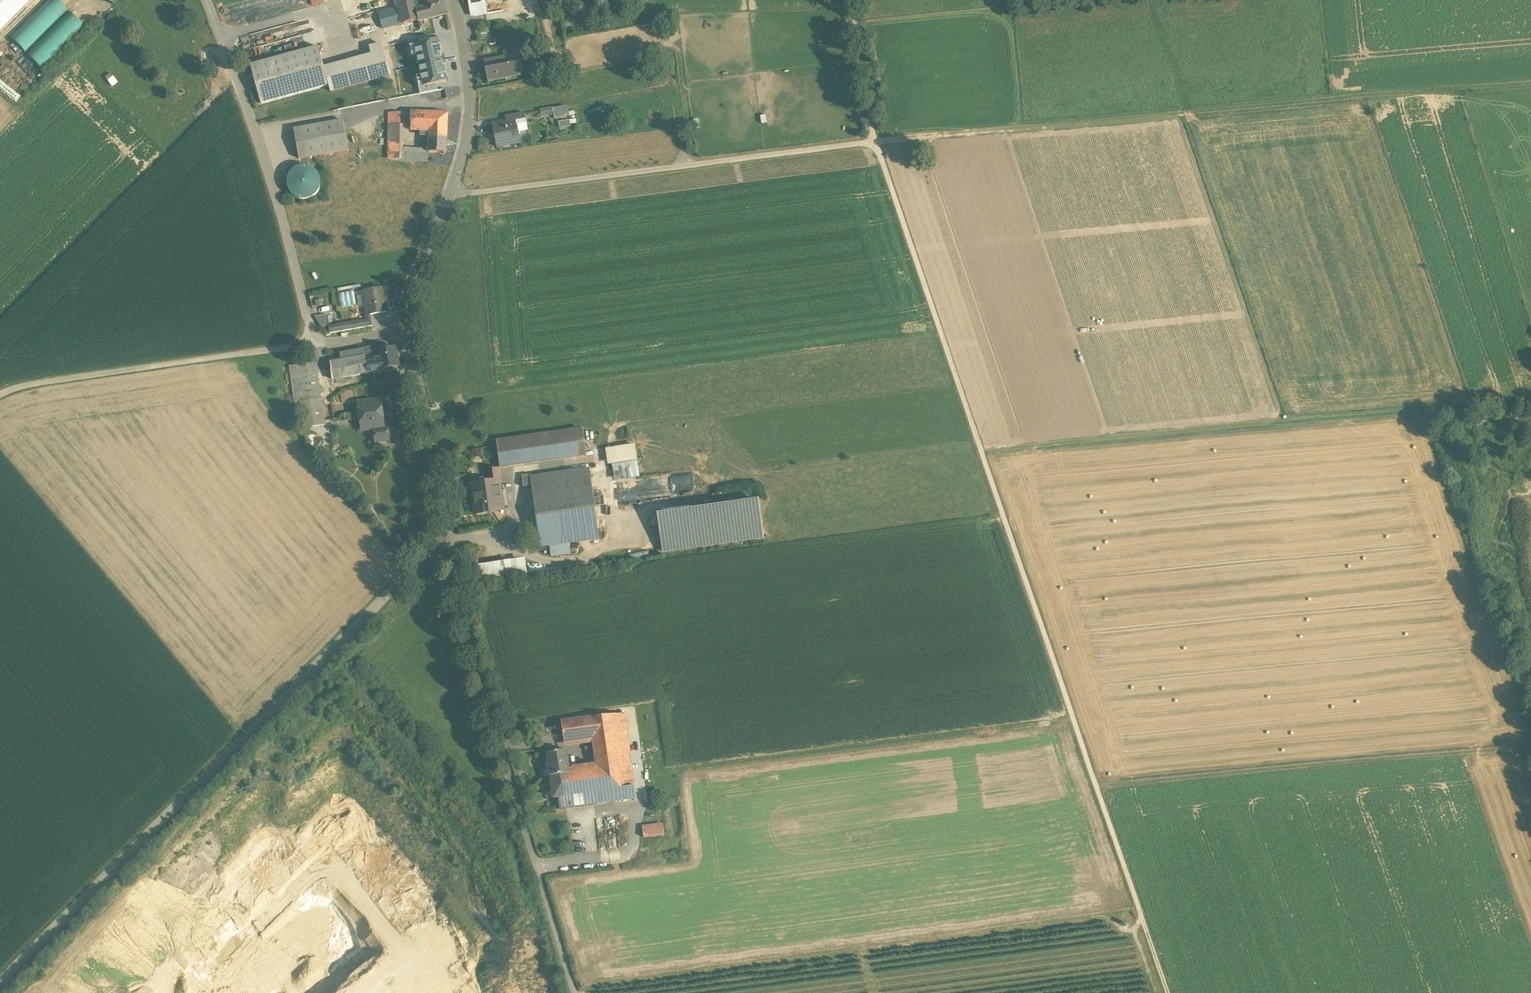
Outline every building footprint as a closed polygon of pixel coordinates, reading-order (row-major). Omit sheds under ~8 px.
[(31,0),(0,0),(0,31),(31,0)] [(9,38),(22,51),(73,0),(48,0),(9,38)] [(399,7),(379,13),(383,29),(418,20),(416,11),(415,7),(413,0),(397,0),(399,7)] [(423,1),(425,8),(428,19),(429,19),(448,15),(444,0),(426,0),(423,1)] [(469,11),(484,8),(481,0),(467,0),(469,11)] [(425,8),(416,11),(418,20),(422,19),(423,21),(429,19),(428,19),(425,8)] [(484,8),(469,11),(470,17),(485,14),(484,8)] [(33,46),(67,13),(65,10),(31,44),(33,46)] [(26,55),(39,68),(81,26),(68,13),(26,55)] [(426,36),(409,40),(410,46),(427,42),(426,36)] [(416,55),(419,66),(443,61),(438,40),(427,42),(410,46),(412,56),(416,55)] [(371,54),(324,67),(328,86),(330,92),(390,76),(381,44),(369,47),(371,54)] [(318,47),(250,65),(261,104),(328,86),(324,67),(318,47)] [(517,49),(503,51),(504,57),(518,55),(517,49)] [(504,57),(487,60),(489,69),(486,70),(488,82),(510,78),(509,73),(508,67),(520,65),(518,55),(504,57)] [(419,88),(423,87),(436,84),(447,81),(443,61),(419,66),(421,76),(416,77),(419,88)] [(520,65),(508,67),(509,73),(515,72),(516,73),(521,72),(521,71),(522,70),(521,66),(520,66),(520,65)] [(419,88),(420,94),(438,90),(436,84),(423,87),(419,88)] [(553,117),(568,115),(566,105),(551,107),(553,117)] [(539,108),(539,116),(551,115),(551,107),(539,108)] [(401,113),(389,112),(389,126),(400,125),(401,113)] [(447,114),(411,113),(410,131),(419,131),(419,136),(428,136),(429,134),(447,135),(447,114)] [(524,113),(508,116),(509,122),(515,121),(515,122),(525,120),(524,113)] [(341,120),(291,129),(297,159),(346,150),(341,120)] [(509,122),(493,125),(497,148),(519,144),(515,122),(515,121),(509,122)] [(399,148),(400,125),(389,126),(388,152),(399,152),(399,148)] [(447,135),(429,134),(428,136),(428,141),(425,141),(425,144),(428,144),(428,150),(428,153),(431,153),(446,154),(447,135)] [(399,152),(399,160),(430,163),(431,153),(428,153),(428,150),(399,148),(399,152)] [(399,152),(388,152),(388,159),(399,160),(399,152)] [(314,166),(284,167),(285,196),(315,195),(314,166)] [(383,287),(363,290),(367,315),(387,312),(383,287)] [(329,333),(328,326),(326,314),(315,316),(325,335),(329,335),(329,333)] [(368,319),(344,323),(345,330),(370,326),(368,319)] [(344,323),(328,326),(329,333),(345,330),(344,323)] [(373,345),(362,348),(363,355),(375,352),(373,345)] [(394,347),(377,350),(378,356),(374,357),(375,361),(365,363),(367,372),(398,366),(394,347)] [(364,357),(330,363),(332,379),(367,372),(365,363),(364,357)] [(316,362),(289,366),(294,403),(300,402),(321,399),(316,362)] [(321,399),(300,402),(304,428),(325,425),(321,399)] [(380,400),(358,403),(361,424),(373,423),(373,428),(383,427),(383,426),(380,400)] [(383,427),(373,428),(375,441),(388,440),(387,426),(383,426),(383,427)] [(582,430),(497,441),(500,467),(501,467),(536,462),(585,456),(582,430)] [(611,466),(635,461),(632,445),(602,451),(605,467),(611,466)] [(611,466),(615,483),(638,479),(635,461),(611,466)] [(589,468),(530,476),(531,486),(540,548),(599,539),(589,468)] [(499,469),(487,471),(488,482),(498,481),(498,482),(501,481),(499,469)] [(530,476),(522,477),(523,487),(531,486),(530,476)] [(488,482),(472,484),(476,514),(486,513),(486,510),(502,508),(498,482),(498,481),(488,482)] [(758,506),(658,519),(662,555),(762,543),(758,506)] [(407,529),(400,537),(406,543),(413,536),(407,529)] [(470,574),(479,573),(478,569),(477,559),(468,560),(470,574)] [(522,563),(478,569),(479,573),(479,580),(524,575),(522,563)] [(599,769),(573,773),(574,776),(567,777),(564,778),(564,783),(552,785),(556,810),(597,805),(597,803),(636,798),(634,781),(625,714),(562,722),(565,742),(594,738),(599,769)] [(567,751),(548,754),(549,763),(546,764),(547,770),(550,770),(552,785),(564,783),(564,778),(567,777),(574,776),(573,773),(573,769),(569,769),(567,751)] [(663,826),(643,829),(644,837),(665,835),(663,826)]
